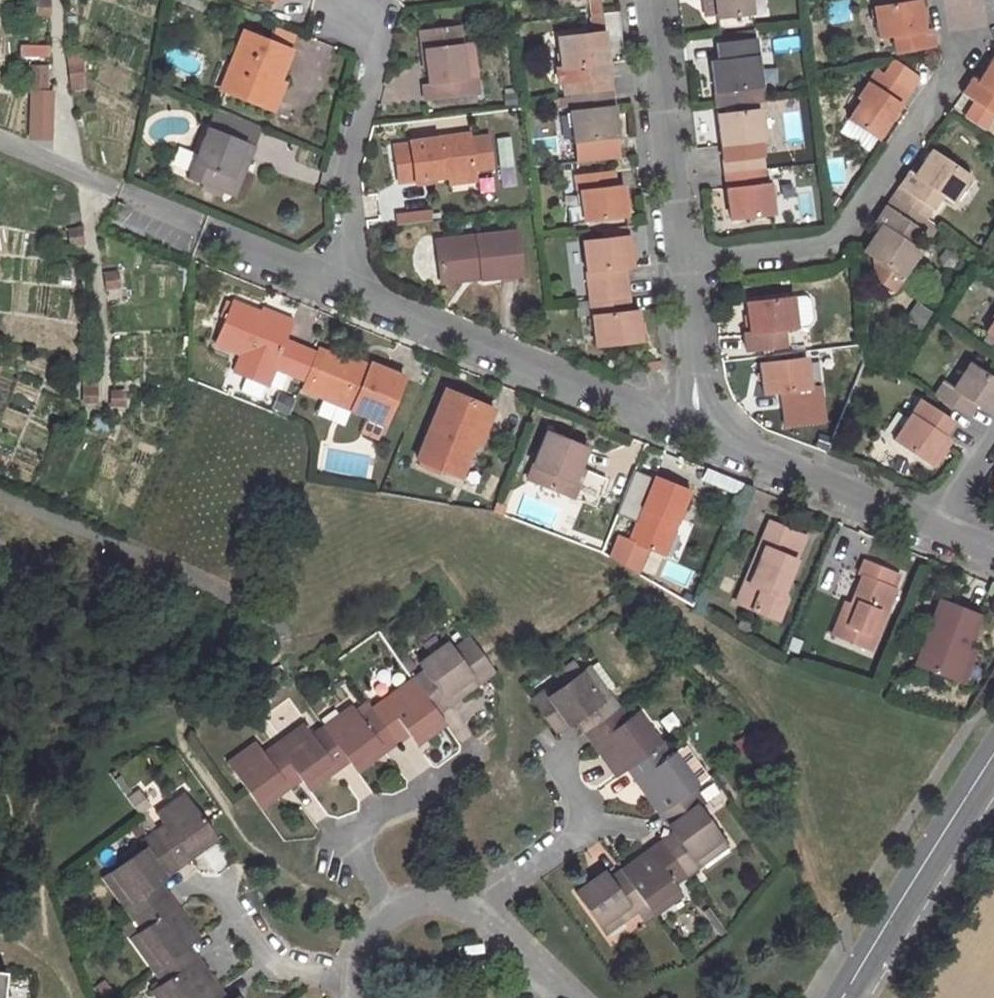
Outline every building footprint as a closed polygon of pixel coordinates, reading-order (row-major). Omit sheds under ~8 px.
[(751,0),(704,0),(706,17),(752,12),(751,0)] [(892,36),(895,52),(933,46),(931,29),(924,30),(920,1),(897,4),(874,7),(878,37),(892,36)] [(421,30),(429,83),(422,83),(424,99),(477,93),(476,77),(465,78),(458,25),(421,30)] [(287,46),(292,34),(271,26),(267,39),(287,46)] [(242,30),(227,67),(233,70),(225,90),(262,105),(273,79),(277,80),(290,49),(242,30)] [(608,76),(603,31),(558,37),(562,66),(556,67),(558,81),(564,81),(571,80),(608,76)] [(718,35),(719,44),(754,39),(754,31),(718,35)] [(716,44),(719,61),(711,62),(717,106),(760,101),(758,85),(760,85),(754,39),(719,44),(716,44)] [(65,54),(67,90),(80,90),(78,53),(65,54)] [(978,83),(972,79),(962,94),(993,115),(993,59),(978,83)] [(883,75),(907,91),(917,77),(893,61),(883,75)] [(50,138),(47,63),(23,64),(26,139),(50,138)] [(225,90),(233,70),(227,67),(219,87),(225,90)] [(877,138),(908,92),(907,91),(883,75),(876,70),(868,82),(871,85),(848,119),(877,138)] [(573,95),(610,90),(608,76),(571,80),(564,81),(566,95),(573,95)] [(272,109),(283,83),(277,80),(273,79),(262,105),(272,109)] [(573,140),(616,135),(610,90),(573,95),(575,110),(568,111),(573,140)] [(508,110),(521,108),(520,101),(520,98),(506,99),(508,110)] [(718,114),(723,160),(761,156),(761,155),(759,140),(764,139),(760,109),(718,114)] [(207,124),(245,140),(251,126),(213,110),(207,124)] [(207,124),(186,176),(222,191),(236,156),(246,160),(254,143),(245,140),(207,124)] [(468,134),(408,141),(409,144),(394,146),(398,181),(414,179),(414,182),(433,180),(433,177),(449,174),(449,178),(473,174),(473,170),(468,140),(468,134)] [(473,170),(491,167),(486,137),(468,140),(473,170)] [(932,151),(915,176),(909,172),(899,186),(932,209),(942,194),(953,202),(970,177),(932,151)] [(232,195),(246,160),(236,156),(222,191),(232,195)] [(725,174),(763,169),(761,156),(723,160),(725,174)] [(725,174),(730,218),(773,213),(770,183),(764,184),(763,169),(725,174)] [(625,215),(622,186),(614,187),(612,171),(577,176),(583,220),(625,215)] [(451,185),(474,181),(473,174),(449,178),(451,185)] [(893,196),(925,218),(932,209),(899,186),(893,196)] [(925,218),(893,196),(885,207),(918,230),(925,218)] [(881,225),(864,250),(874,257),(877,279),(894,290),(920,252),(908,244),(918,230),(885,207),(876,222),(881,225)] [(71,229),(73,241),(82,240),(81,228),(71,229)] [(516,229),(435,239),(439,274),(439,275),(481,270),(481,277),(522,272),(516,229)] [(582,241),(588,287),(626,282),(624,266),(631,265),(628,236),(582,241)] [(440,282),(481,277),(481,270),(439,275),(440,282)] [(113,279),(105,281),(107,291),(115,289),(113,279)] [(626,282),(588,287),(589,300),(627,296),(626,282)] [(589,300),(595,345),(641,341),(637,309),(629,310),(627,296),(589,300)] [(746,303),(750,333),(743,334),(745,351),(784,346),(782,329),(809,326),(813,320),(810,300),(805,296),(746,303)] [(289,327),(259,314),(231,303),(215,343),(287,373),(298,347),(283,340),(289,327)] [(291,321),(261,308),(259,314),(289,327),(291,321)] [(321,396),(367,416),(361,431),(378,439),(403,378),(370,364),(368,369),(336,356),(328,376),(321,394),(321,396)] [(806,358),(758,364),(762,394),(781,392),(782,406),(821,402),(819,387),(810,389),(806,358)] [(662,361),(645,363),(645,371),(663,369),(662,361)] [(970,364),(953,388),(944,381),(934,394),(968,417),(977,404),(988,412),(993,403),(993,380),(970,364)] [(323,373),(315,392),(321,394),(328,376),(323,373)] [(81,393),(85,400),(93,396),(89,389),(81,393)] [(468,438),(482,404),(446,389),(417,459),(421,460),(440,469),(459,477),(474,441),(468,438)] [(121,403),(120,394),(112,394),(112,404),(121,403)] [(893,438),(932,464),(949,439),(943,436),(954,421),(919,399),(893,438)] [(480,443),(494,409),(482,404),(468,438),(474,441),(480,443)] [(566,494),(578,468),(586,447),(548,431),(528,478),(566,494)] [(440,469),(421,460),(419,466),(438,474),(440,469)] [(574,497),(584,471),(578,468),(566,494),(574,497)] [(663,554),(677,521),(689,490),(655,476),(652,483),(645,501),(628,541),(663,554)] [(646,480),(639,498),(645,501),(652,483),(646,480)] [(506,504),(512,490),(505,487),(499,502),(506,504)] [(671,557),(684,524),(677,521),(663,554),(671,557)] [(766,546),(751,583),(746,581),(737,603),(777,618),(785,598),(781,596),(806,536),(771,521),(761,544),(766,546)] [(761,544),(746,581),(751,583),(766,546),(761,544)] [(845,602),(831,635),(870,651),(895,587),(889,585),(894,573),(895,571),(866,559),(860,574),(863,575),(851,605),(845,602)] [(857,572),(845,602),(851,605),(863,575),(860,574),(857,572)] [(902,590),(906,579),(894,573),(889,585),(895,587),(902,590)] [(968,648),(980,616),(940,601),(916,665),(956,680),(968,648)] [(419,688),(437,714),(450,705),(442,694),(452,686),(460,697),(494,673),(469,639),(452,650),(450,648),(435,660),(429,653),(417,661),(424,671),(412,679),(419,688)] [(435,660),(450,648),(445,641),(429,653),(435,660)] [(963,682),(975,651),(968,648),(956,680),(963,682)] [(575,720),(583,715),(592,727),(619,707),(609,694),(601,700),(582,673),(549,697),(544,690),(530,700),(555,734),(575,720)] [(412,679),(399,689),(406,698),(419,688),(412,679)] [(442,694),(450,705),(460,697),(452,686),(442,694)] [(372,709),(397,743),(409,735),(420,727),(427,737),(445,724),(437,714),(419,688),(406,698),(399,689),(372,709)] [(345,724),(329,735),(348,761),(357,773),(374,760),(366,749),(376,741),(385,752),(397,743),(372,709),(361,718),(351,706),(339,715),(345,724)] [(607,753),(613,761),(609,764),(618,777),(628,769),(656,749),(630,716),(627,718),(619,707),(592,727),(585,733),(602,756),(607,753)] [(663,744),(638,710),(630,716),(656,749),(663,744)] [(329,735),(345,724),(339,715),(323,727),(329,735)] [(575,720),(585,733),(592,727),(583,715),(575,720)] [(298,742),(281,754),(300,779),(309,791),(326,778),(318,767),(328,760),(336,770),(348,761),(329,735),(323,727),(311,736),(302,725),(292,733),(298,742)] [(427,737),(420,727),(409,735),(416,745),(427,737)] [(292,733),(275,745),(281,754),(298,742),(292,733)] [(366,749),(374,760),(385,752),(376,741),(366,749)] [(300,779),(281,754),(275,745),(264,753),(256,743),(244,752),(251,760),(233,772),(260,808),(278,795),(270,785),(281,778),(288,788),(300,779)] [(650,790),(656,798),(651,802),(660,814),(695,789),(698,787),(674,753),(671,755),(663,744),(656,749),(628,769),(645,793),(650,790)] [(705,781),(681,748),(674,753),(698,787),(705,781)] [(244,752),(227,764),(233,772),(251,760),(244,752)] [(602,756),(609,764),(613,761),(607,753),(602,756)] [(318,767),(326,778),(336,770),(328,760),(318,767)] [(278,795),(288,788),(281,778),(270,785),(278,795)] [(728,846),(698,804),(704,800),(695,789),(660,814),(673,833),(678,840),(667,849),(686,876),(728,846)] [(656,798),(650,790),(645,793),(651,802),(656,798)] [(174,812),(191,801),(192,800),(186,792),(169,805),(174,812)] [(152,832),(177,868),(189,859),(182,849),(193,841),(200,851),(219,837),(192,800),(191,801),(174,812),(169,805),(156,813),(163,824),(152,832)] [(144,848),(111,872),(131,901),(123,906),(132,919),(159,899),(150,887),(158,881),(177,868),(152,832),(139,842),(144,848)] [(667,849),(678,840),(673,833),(661,841),(667,849)] [(193,841),(182,849),(189,859),(200,851),(193,841)] [(649,908),(677,888),(675,884),(686,876),(667,849),(661,841),(633,861),(639,870),(627,879),(646,905),(649,908)] [(627,879),(639,870),(633,861),(621,870),(627,879)] [(575,892),(600,926),(617,913),(622,921),(638,911),(646,905),(627,879),(621,870),(610,878),(598,886),(593,879),(575,892)] [(598,886),(610,878),(605,871),(593,879),(598,886)] [(150,887),(159,899),(167,894),(158,881),(150,887)] [(654,916),(683,895),(677,888),(649,908),(653,915),(654,916)] [(137,932),(161,965),(188,946),(199,939),(190,926),(185,929),(180,921),(184,918),(167,894),(159,899),(132,919),(140,930),(137,932)] [(638,911),(645,921),(653,915),(649,908),(646,905),(638,911)] [(706,913),(720,932),(724,929),(711,910),(706,913)] [(606,934),(622,921),(617,913),(600,926),(606,934)] [(190,926),(184,918),(180,921),(185,929),(190,926)] [(161,965),(137,932),(129,937),(153,971),(161,965)] [(202,973),(206,970),(188,946),(161,965),(153,971),(162,983),(158,985),(167,997),(210,997),(220,991),(213,980),(208,983),(202,973)] [(213,980),(206,970),(202,973),(208,983),(213,980)] [(158,985),(150,991),(156,997),(167,997),(158,985)]
